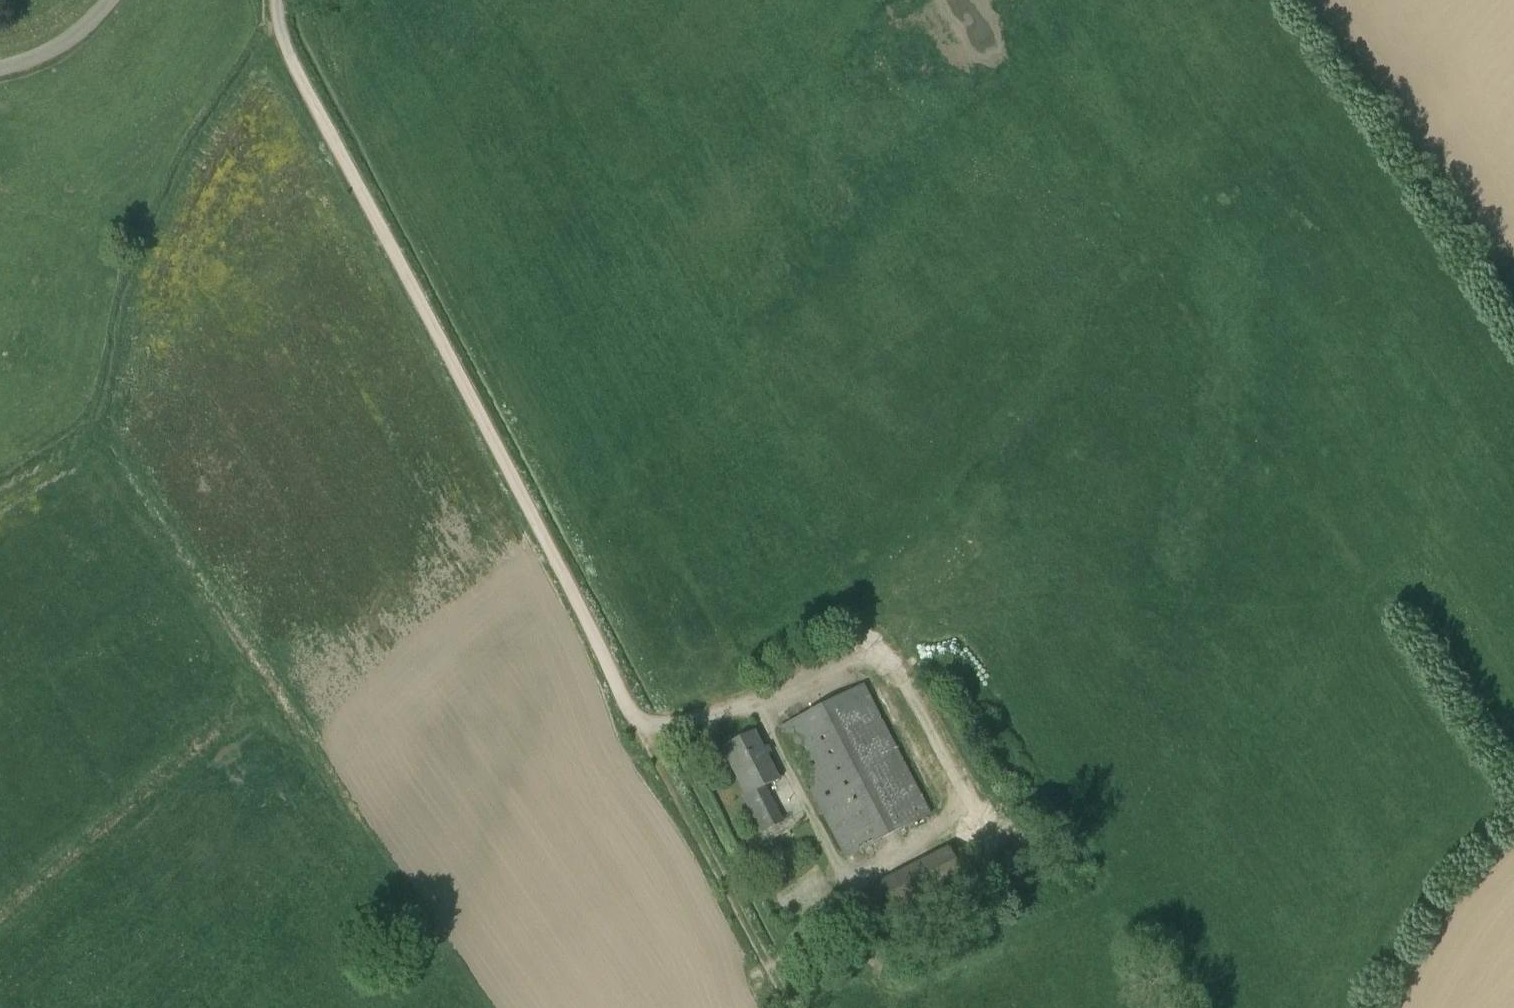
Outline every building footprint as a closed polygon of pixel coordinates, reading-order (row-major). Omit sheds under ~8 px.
[(777,727),(845,858),(932,814),(864,684),(777,727)] [(766,755),(762,748),(754,731),(726,746),(739,772),(737,773),(746,793),(743,794),(762,831),(782,821),(765,786),(778,779),(766,755)] [(982,910),(947,849),(863,892),(894,955),(982,910)]
